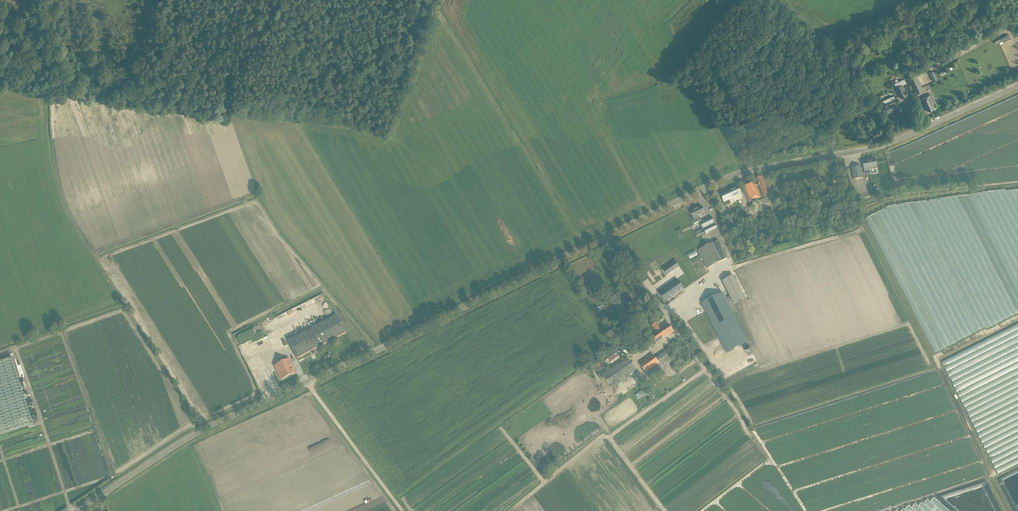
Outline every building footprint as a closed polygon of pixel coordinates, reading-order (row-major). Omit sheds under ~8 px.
[(916,75),(909,78),(918,96),(922,94),(921,93),(925,92),(918,78),(918,79),(916,75)] [(901,98),(907,95),(906,92),(912,90),(908,81),(895,87),(901,98)] [(885,105),(882,106),(884,111),(887,110),(888,112),(889,112),(888,111),(892,110),(892,109),(893,108),(893,109),(894,109),(895,110),(900,107),(896,99),(894,95),(883,100),(885,104),(885,105)] [(933,104),(929,95),(923,98),(925,103),(928,110),(934,107),(933,104)] [(863,162),(864,167),(864,171),(877,169),(876,165),(875,160),(875,161),(867,162),(867,161),(863,162)] [(851,168),(852,173),(854,180),(863,178),(861,172),(860,167),(851,168)] [(756,179),(763,196),(769,193),(762,177),(756,179)] [(753,181),(747,184),(749,187),(746,188),(745,187),(742,189),(744,193),(749,203),(761,197),(755,185),(753,181)] [(738,188),(729,192),(733,202),(742,198),(743,198),(742,196),(740,192),(738,188)] [(721,195),(723,200),(725,207),(731,204),(733,203),(733,202),(729,192),(721,195)] [(863,197),(865,204),(881,200),(879,193),(863,197)] [(692,216),(694,220),(693,221),(694,224),(701,221),(699,218),(705,215),(703,211),(701,206),(696,209),(697,210),(695,211),(690,213),(692,216),(691,216),(692,217),(692,216)] [(729,225),(734,223),(730,215),(725,217),(729,225)] [(711,217),(700,223),(706,235),(717,229),(711,217)] [(707,269),(727,259),(718,241),(712,244),(698,251),(707,269)] [(645,262),(647,271),(655,269),(653,260),(645,262)] [(662,270),(667,276),(679,267),(675,261),(662,270)] [(733,276),(722,282),(734,304),(744,298),(733,276)] [(578,288),(585,284),(583,282),(585,281),(582,278),(575,283),(578,288)] [(657,292),(665,303),(684,289),(676,279),(665,287),(667,289),(663,292),(661,290),(657,292)] [(722,293),(702,303),(707,315),(718,335),(726,352),(747,343),(738,324),(722,293)] [(621,317),(626,314),(630,311),(618,295),(608,302),(612,305),(612,306),(612,305),(618,313),(621,317)] [(287,341),(294,355),(296,359),(346,333),(336,316),(287,341)] [(656,344),(669,335),(673,332),(668,325),(662,329),(657,322),(653,325),(652,326),(655,330),(650,334),(656,344)] [(944,361),(996,476),(1017,467),(1017,452),(1010,434),(1005,436),(1002,429),(990,430),(993,426),(987,427),(994,419),(991,417),(998,409),(984,395),(987,385),(984,385),(982,357),(1017,354),(1017,328),(944,361)] [(631,342),(636,350),(647,342),(641,335),(631,342)] [(258,354),(273,347),(269,338),(254,345),(258,354)] [(665,352),(655,359),(651,354),(638,363),(648,377),(671,361),(665,352)] [(610,357),(607,358),(611,364),(620,357),(618,354),(618,355),(615,357),(611,359),(611,358),(610,357)] [(33,425),(11,357),(0,361),(0,435),(33,425)] [(636,371),(626,357),(602,375),(611,388),(636,371)] [(295,373),(293,369),(289,359),(274,366),(278,376),(281,380),(295,373)] [(648,395),(643,389),(635,395),(638,399),(644,395),(645,397),(648,395)]
